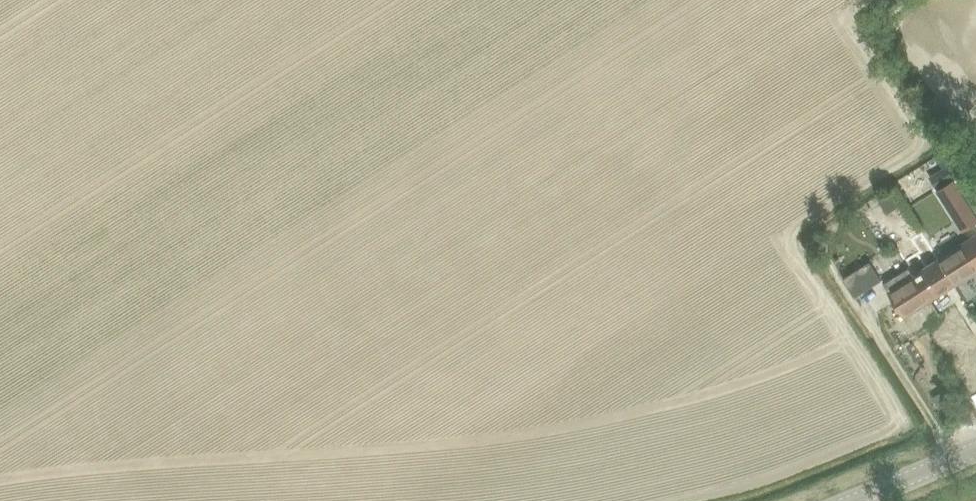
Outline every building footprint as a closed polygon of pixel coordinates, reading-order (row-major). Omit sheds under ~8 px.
[(936,190),(962,230),(975,221),(975,216),(953,179),(936,190)] [(886,214),(902,205),(893,189),(878,198),(886,214)] [(924,237),(954,285),(975,271),(975,234),(963,242),(938,258),(925,237),(924,237)] [(912,273),(930,301),(954,285),(924,237),(914,243),(922,255),(916,258),(922,267),(912,273)] [(854,259),(851,239),(842,240),(845,260),(854,259)] [(854,297),(880,280),(869,262),(842,278),(854,297)] [(930,301),(912,273),(912,274),(908,268),(882,283),(887,291),(888,291),(905,316),(930,301)] [(873,308),(887,309),(888,295),(874,294),(873,308)]
